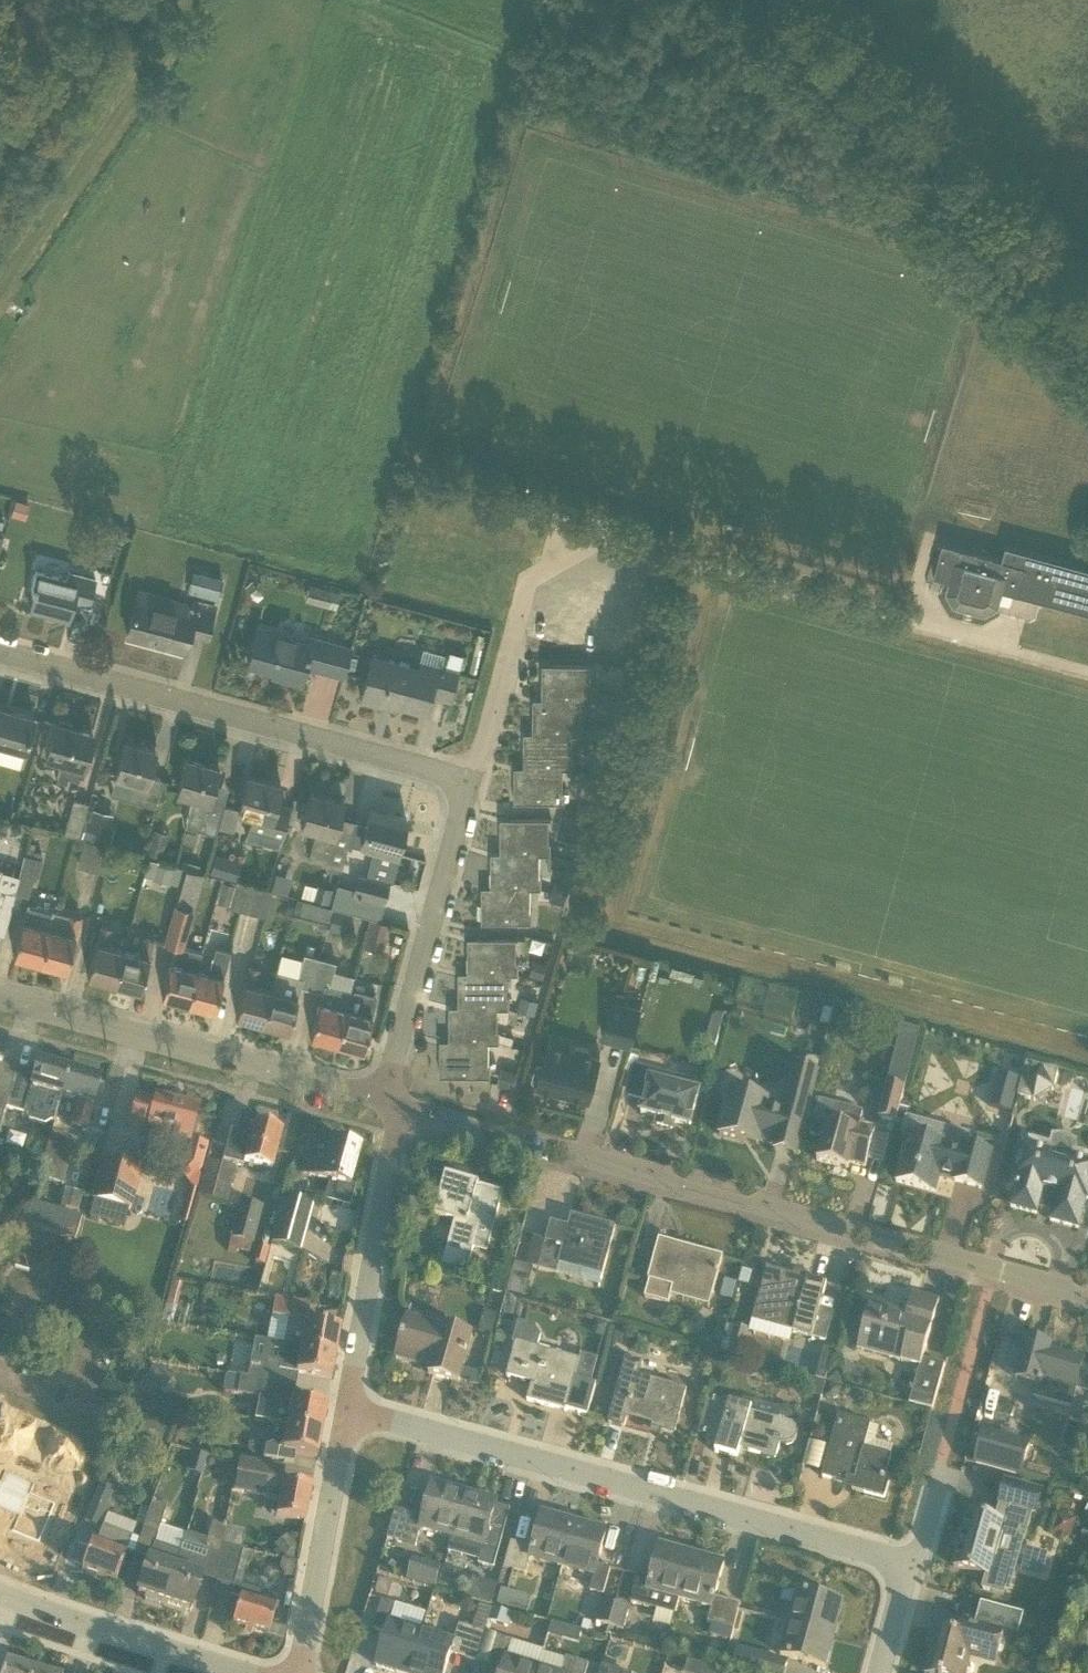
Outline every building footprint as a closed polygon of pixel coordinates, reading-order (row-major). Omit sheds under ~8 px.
[(26,518),(31,501),(16,497),(11,513),(26,518)] [(974,608),(986,612),(1000,604),(1004,588),(1019,593),(1087,611),(1087,566),(1070,561),(1007,544),(1003,557),(943,541),(934,574),(949,578),(947,589),(954,603),(974,608)] [(69,578),(36,569),(31,588),(35,589),(31,607),(68,617),(73,599),(89,603),(96,576),(72,570),(69,578)] [(217,599),(223,577),(192,570),(187,591),(217,599)] [(328,606),(332,589),(309,582),(305,600),(328,606)] [(206,637),(214,610),(190,603),(187,613),(136,599),(127,634),(185,649),(189,632),(206,637)] [(275,637),(256,632),(248,662),(273,669),(272,673),(301,682),(306,665),(343,674),(342,677),(343,677),(351,647),(310,635),(308,642),(276,634),(275,637)] [(450,698),(457,670),(442,666),(436,665),(434,674),(372,657),(361,697),(396,707),(397,703),(426,710),(430,693),(450,698)] [(594,664),(594,663),(552,663),(552,668),(543,668),(543,698),(582,698),(582,699),(594,699),(615,705),(618,694),(594,687),(591,687),(591,664),(594,664)] [(582,721),(582,699),(582,698),(543,698),(543,702),(534,702),(534,732),(572,732),(585,732),(585,721),(582,721)] [(34,714),(0,705),(0,742),(24,749),(34,714)] [(587,731),(605,736),(608,724),(590,719),(587,731)] [(79,779),(93,730),(55,720),(46,754),(62,759),(56,778),(66,781),(68,775),(79,779)] [(572,755),(572,732),(534,732),(534,737),(524,737),(525,766),(576,767),(576,755),(572,755)] [(155,806),(163,777),(149,773),(156,748),(125,739),(115,774),(132,778),(126,798),(155,806)] [(215,833),(223,805),(209,801),(219,765),(186,756),(176,793),(193,797),(185,825),(215,833)] [(592,771),(602,774),(605,763),(595,760),(592,771)] [(563,767),(576,767),(525,766),(525,771),(515,771),(515,801),(566,802),(566,790),(563,790),(563,767)] [(279,846),(288,813),(274,809),(281,782),(248,773),(238,810),(252,814),(246,837),(279,846)] [(587,785),(597,788),(601,776),(591,773),(587,785)] [(342,866),(351,833),(335,829),(343,799),(310,790),(301,825),(314,829),(307,857),(342,866)] [(79,837),(79,836),(89,802),(73,798),(64,832),(79,837)] [(395,851),(397,851),(406,816),(371,806),(361,842),(378,846),(395,851)] [(549,841),(550,818),(510,817),(510,822),(501,822),(501,852),(540,852),(543,852),(552,852),(552,841),(549,841)] [(82,834),(110,841),(114,825),(110,824),(90,819),(86,818),(82,834)] [(589,840),(593,825),(582,822),(578,837),(589,840)] [(166,843),(165,843),(151,837),(150,837),(146,850),(162,856),(166,843)] [(103,872),(110,846),(97,843),(90,869),(103,872)] [(237,877),(242,857),(216,850),(210,869),(237,877)] [(540,876),(540,852),(501,852),(501,857),(492,857),(492,886),(531,886),(542,886),(542,876),(540,876)] [(38,875),(43,858),(25,853),(24,860),(25,860),(18,885),(16,893),(27,896),(33,874),(38,875)] [(174,868),(157,863),(152,876),(152,878),(170,882),(180,884),(185,867),(181,867),(175,865),(174,868)] [(186,867),(176,899),(194,904),(197,894),(203,872),(187,867),(186,867)] [(389,880),(387,879),(370,875),(359,872),(353,893),(383,901),(389,880)] [(554,890),(566,894),(568,894),(572,881),(556,876),(552,889),(554,890)] [(301,894),(330,900),(332,885),(304,880),(301,894)] [(231,905),(230,908),(240,910),(247,883),(238,881),(231,905)] [(247,883),(240,910),(252,913),(265,917),(269,900),(272,890),(259,886),(247,883)] [(533,921),(533,910),(531,910),(531,886),(492,886),(492,891),(482,891),(482,921),(533,921)] [(16,893),(1,888),(0,887),(0,934),(4,935),(16,893)] [(562,910),(566,895),(553,892),(550,907),(562,910)] [(325,932),(331,907),(297,898),(292,916),(319,922),(318,925),(322,932),(325,932)] [(49,926),(54,909),(28,902),(13,954),(40,961),(49,926)] [(188,1001),(197,968),(202,952),(185,947),(183,945),(193,907),(175,902),(164,942),(175,945),(162,994),(188,1001)] [(328,925),(328,927),(347,932),(353,912),(333,907),(328,925)] [(66,968),(80,916),(69,912),(64,930),(49,926),(40,961),(66,968)] [(383,951),(391,923),(371,917),(370,920),(368,927),(363,946),(383,951)] [(114,981),(123,948),(107,943),(111,926),(101,923),(87,974),(114,981)] [(140,988),(154,938),(143,935),(139,952),(123,948),(114,981),(140,988)] [(517,960),(517,937),(478,936),(478,942),(468,942),(468,972),(508,972),(519,972),(519,960),(517,960)] [(214,1008),(228,958),(230,950),(215,946),(208,971),(197,968),(188,1001),(214,1008)] [(530,974),(543,978),(547,962),(535,958),(530,974)] [(262,1021),(271,988),(255,984),(260,966),(249,963),(236,1014),(262,1021)] [(288,1028),(303,976),(276,969),(271,988),(262,1021),(288,1028)] [(510,1007),(510,995),(507,995),(508,972),(468,972),(468,976),(459,976),(459,1007),(498,1007),(510,1007)] [(330,983),(324,982),(322,990),(310,1035),(336,1042),(351,990),(336,986),(330,983)] [(377,996),(374,996),(375,993),(354,988),(354,990),(351,990),(336,1042),(362,1049),(377,996)] [(522,994),(518,1009),(535,1014),(539,999),(522,994)] [(631,1044),(641,1007),(613,1000),(603,1036),(631,1044)] [(498,1029),(498,1007),(459,1007),(459,1010),(450,1010),(450,1040),(489,1040),(501,1040),(500,1029),(498,1029)] [(903,1029),(894,1061),(911,1065),(919,1034),(903,1029)] [(489,1064),(489,1040),(450,1040),(450,1044),(441,1044),(440,1075),(491,1075),(491,1064),(489,1064)] [(574,1049),(571,1048),(549,1042),(543,1063),(541,1063),(537,1064),(534,1077),(537,1080),(539,1080),(538,1085),(589,1099),(601,1056),(589,1053),(590,1051),(589,1048),(577,1045),(574,1047),(574,1049)] [(62,1098),(69,1072),(38,1063),(28,1099),(10,1094),(6,1109),(23,1113),(29,1121),(44,1126),(51,1122),(54,1123),(61,1098),(62,1098)] [(502,1066),(497,1084),(513,1088),(517,1070),(502,1066)] [(691,1127),(697,1105),(700,1093),(686,1089),(688,1081),(637,1067),(629,1096),(646,1100),(642,1114),(660,1118),(658,1124),(672,1128),(674,1122),(691,1127)] [(1036,1082),(1055,1087),(1058,1075),(1027,1067),(1019,1097),(1031,1100),(1036,1082)] [(807,1113),(818,1074),(797,1069),(786,1108),(807,1113)] [(86,1130),(101,1081),(69,1072),(62,1098),(78,1103),(72,1126),(86,1130)] [(997,1075),(989,1106),(1012,1112),(1020,1081),(997,1075)] [(896,1123),(905,1088),(888,1083),(879,1119),(896,1123)] [(10,1094),(0,1091),(0,1128),(6,1109),(10,1094)] [(796,1155),(807,1113),(786,1108),(785,1112),(768,1108),(770,1103),(732,1092),(720,1135),(759,1145),(761,1140),(776,1145),(775,1149),(796,1155)] [(199,1108),(156,1097),(154,1103),(136,1098),(129,1125),(190,1141),(199,1108)] [(820,1102),(815,1121),(811,1136),(823,1139),(817,1161),(839,1167),(841,1163),(850,1165),(850,1163),(866,1167),(876,1129),(860,1125),(863,1113),(862,1113),(862,1114),(821,1103),(821,1102),(820,1102)] [(254,1119),(280,1125),(282,1112),(257,1107),(254,1119)] [(982,1189),(987,1168),(992,1152),(968,1145),(971,1135),(908,1118),(902,1137),(909,1139),(897,1183),(935,1193),(940,1176),(956,1180),(955,1182),(982,1189)] [(272,1168),(282,1130),(253,1122),(248,1144),(235,1141),(231,1156),(243,1159),(243,1161),(272,1168)] [(44,1161),(52,1133),(38,1130),(30,1157),(44,1161)] [(74,1151),(77,1140),(52,1133),(44,1161),(51,1163),(46,1180),(63,1185),(72,1151),(74,1151)] [(200,1171),(207,1146),(188,1141),(183,1161),(200,1171)] [(356,1190),(350,1188),(360,1151),(332,1144),(331,1147),(309,1141),(300,1174),(330,1183),(326,1200),(351,1207),(356,1190)] [(1067,1164),(1051,1159),(1052,1154),(1024,1146),(1014,1181),(1018,1182),(1015,1194),(1014,1196),(1012,1201),(1012,1203),(1011,1207),(1037,1214),(1040,1203),(1055,1208),(1051,1221),(1079,1229),(1086,1201),(1087,1201),(1087,1164),(1068,1158),(1067,1164)] [(225,1204),(235,1169),(207,1160),(197,1196),(225,1204)] [(131,1212),(142,1172),(103,1161),(91,1201),(94,1202),(90,1218),(123,1227),(128,1211),(131,1212)] [(488,1254),(504,1194),(489,1190),(489,1188),(447,1176),(436,1216),(456,1221),(443,1266),(468,1273),(474,1250),(488,1254)] [(65,1188),(61,1205),(79,1210),(84,1193),(65,1188)] [(298,1250),(310,1207),(283,1200),(278,1217),(273,1235),(271,1242),(298,1250)] [(252,1245),(262,1207),(240,1202),(230,1240),(231,1240),(228,1250),(248,1255),(251,1245),(252,1245)] [(616,1228),(572,1216),(569,1227),(552,1223),(547,1241),(534,1238),(526,1267),(557,1275),(560,1265),(603,1277),(616,1228)] [(674,1285),(713,1295),(723,1258),(660,1240),(648,1281),(650,1281),(646,1298),(669,1304),(674,1285)] [(261,1245),(255,1264),(265,1266),(270,1248),(261,1245)] [(807,1283),(785,1277),(786,1274),(767,1269),(753,1322),(813,1338),(821,1309),(827,1285),(808,1280),(807,1283)] [(722,1296),(721,1298),(733,1301),(734,1299),(734,1298),(738,1284),(731,1282),(726,1281),(722,1296)] [(336,1355),(340,1330),(307,1324),(310,1307),(274,1300),(271,1318),(288,1321),(284,1346),(336,1355)] [(923,1360),(940,1301),(938,1301),(934,1315),(920,1311),(921,1304),(911,1301),(908,1314),(870,1304),(858,1348),(920,1368),(910,1405),(933,1411),(945,1366),(923,1360)] [(23,1321),(0,1310),(0,1357),(4,1359),(23,1321)] [(484,1313),(479,1333),(492,1336),(497,1316),(484,1313)] [(594,1319),(592,1326),(597,1336),(604,1339),(609,1324),(594,1319)] [(426,1328),(407,1323),(397,1359),(433,1370),(429,1374),(459,1383),(473,1335),(427,1323),(426,1328)] [(525,1382),(526,1380),(533,1381),(527,1401),(566,1412),(567,1410),(588,1416),(597,1385),(575,1379),(581,1360),(539,1348),(541,1338),(536,1329),(519,1324),(515,1336),(513,1343),(516,1344),(507,1377),(525,1382)] [(750,1331),(734,1327),(728,1347),(744,1351),(750,1331)] [(497,1331),(494,1344),(505,1347),(508,1334),(497,1331)] [(1046,1352),(1039,1350),(1041,1345),(1027,1340),(1016,1379),(1036,1385),(1034,1394),(1072,1404),(1076,1390),(1084,1361),(1047,1349),(1046,1352)] [(331,1381),(336,1355),(284,1346),(281,1361),(279,1371),(331,1381)] [(643,1369),(644,1364),(627,1359),(609,1424),(624,1428),(627,1419),(653,1426),(652,1429),(663,1432),(675,1435),(688,1390),(638,1377),(641,1369),(643,1369)] [(248,1379),(269,1383),(271,1368),(250,1364),(248,1379)] [(146,1378),(155,1384),(164,1371),(155,1365),(146,1378)] [(831,1369),(828,1381),(840,1384),(843,1373),(831,1369)] [(826,1382),(829,1372),(820,1370),(817,1380),(826,1382)] [(272,1384),(269,1383),(248,1379),(239,1378),(225,1375),(222,1393),(273,1401),(270,1424),(286,1426),(322,1432),(326,1407),(270,1397),(272,1384)] [(826,1382),(817,1380),(808,1378),(804,1394),(822,1398),(826,1382)] [(826,1383),(823,1397),(832,1400),(840,1396),(841,1387),(826,1383)] [(787,1445),(792,1444),(796,1440),(798,1434),(796,1429),(793,1425),(783,1423),(750,1413),(752,1407),(708,1395),(698,1434),(719,1440),(716,1452),(738,1458),(740,1448),(749,1451),(749,1453),(776,1460),(781,1444),(784,1445),(785,1444),(787,1445)] [(885,1499),(891,1479),(886,1478),(891,1456),(894,1446),(877,1442),(880,1428),(870,1426),(871,1425),(839,1416),(822,1478),(853,1486),(852,1490),(885,1499)] [(317,1458),(322,1432),(286,1426),(284,1441),(266,1447),(264,1459),(293,1464),(294,1454),(317,1458)] [(1021,1476),(1029,1446),(984,1433),(976,1463),(1021,1476)] [(192,1452),(190,1461),(205,1466),(208,1456),(192,1452)] [(305,1523),(311,1490),(283,1483),(285,1470),(239,1462),(233,1492),(279,1501),(279,1502),(273,1504),(271,1514),(276,1517),(305,1523)] [(13,1517),(6,1532),(33,1544),(50,1507),(26,1496),(30,1487),(3,1474),(0,1480),(0,1512),(13,1517)] [(1036,1514),(1042,1493),(1006,1483),(1000,1504),(1007,1505),(1002,1523),(969,1514),(954,1568),(987,1577),(983,1590),(1003,1596),(1020,1538),(1025,1539),(1032,1513),(1036,1514)] [(97,1529),(113,1490),(101,1485),(85,1524),(97,1529)] [(453,1538),(465,1493),(433,1485),(424,1518),(396,1510),(387,1539),(416,1548),(421,1530),(453,1538)] [(494,1568),(502,1539),(489,1535),(498,1502),(465,1493),(453,1538),(453,1540),(449,1552),(480,1561),(479,1564),(494,1568)] [(157,1536),(167,1508),(152,1503),(142,1531),(157,1536)] [(563,1567),(575,1523),(542,1514),(533,1549),(511,1542),(504,1567),(515,1570),(528,1573),(531,1559),(563,1567)] [(1060,1514),(1055,1532),(1075,1538),(1080,1519),(1060,1514)] [(220,1556),(222,1547),(226,1528),(213,1523),(204,1550),(220,1556)] [(604,1594),(610,1568),(598,1565),(607,1532),(575,1523),(563,1567),(595,1576),(591,1591),(604,1594)] [(116,1583),(133,1539),(103,1527),(96,1546),(91,1545),(82,1570),(116,1583)] [(288,1535),(275,1545),(283,1556),(284,1557),(297,1546),(288,1535)] [(167,1604),(181,1553),(154,1544),(137,1594),(167,1604)] [(220,1556),(214,1582),(232,1588),(233,1585),(243,1552),(242,1552),(236,1550),(222,1547),(220,1556)] [(680,1600),(692,1555),(660,1547),(651,1580),(638,1576),(630,1604),(675,1616),(680,1600)] [(1045,1579),(1053,1555),(1028,1547),(1021,1571),(1045,1579)] [(191,1612),(207,1562),(181,1553),(167,1604),(191,1612)] [(712,1609),(708,1622),(722,1626),(729,1601),(716,1598),(725,1564),(692,1555),(680,1600),(712,1609)] [(283,1559),(281,1569),(285,1575),(295,1577),(298,1562),(294,1562),(283,1559)] [(388,1560),(381,1568),(391,1576),(397,1567),(388,1560)] [(490,1605),(495,1585),(488,1582),(466,1598),(490,1605)] [(502,1589),(498,1605),(505,1607),(509,1591),(502,1589)] [(835,1635),(843,1603),(798,1591),(790,1622),(835,1635)] [(279,1599),(255,1592),(252,1604),(240,1599),(232,1625),(268,1636),(276,1610),(279,1599)] [(423,1633),(391,1623),(397,1605),(382,1601),(374,1630),(387,1634),(377,1667),(396,1672),(410,1672),(423,1633)] [(741,1605),(729,1601),(722,1626),(719,1636),(731,1639),(736,1623),(741,1605)] [(608,1627),(614,1605),(601,1602),(595,1624),(608,1627)] [(624,1631),(630,1609),(614,1605),(608,1627),(624,1631)] [(490,1622),(510,1629),(515,1615),(495,1608),(490,1622)] [(1005,1632),(964,1621),(960,1636),(937,1630),(926,1672),(967,1672),(971,1660),(996,1667),(1005,1632)] [(553,1622),(550,1633),(566,1637),(569,1626),(553,1622)] [(826,1668),(835,1635),(790,1622),(781,1656),(826,1668)] [(1039,1623),(1036,1634),(1040,1635),(1039,1639),(1055,1643),(1059,1629),(1039,1623)] [(486,1634),(459,1625),(454,1642),(423,1633),(410,1672),(445,1672),(451,1654),(477,1662),(486,1634)] [(539,1668),(507,1658),(512,1640),(499,1636),(490,1665),(503,1669),(502,1672),(537,1672),(539,1668)] [(740,1672),(784,1672),(787,1662),(738,1648),(732,1671),(740,1672)] [(562,1672),(586,1672),(589,1665),(566,1658),(566,1660),(562,1672)] [(34,1672),(6,1663),(3,1672),(34,1672)]
